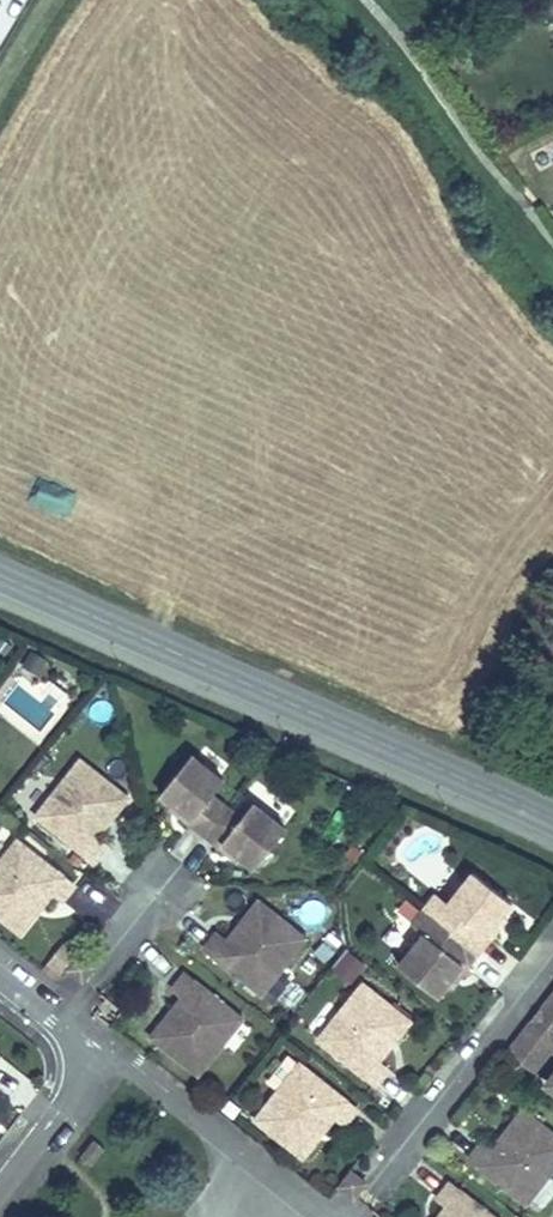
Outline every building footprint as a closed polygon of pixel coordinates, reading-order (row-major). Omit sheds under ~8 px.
[(286,829),(253,803),(241,819),(211,795),(224,780),(192,754),(161,793),(183,811),(180,815),(228,854),(232,849),(242,857),(254,868),(286,829)] [(115,815),(128,798),(80,760),(36,816),(93,861),(106,845),(97,837),(108,823),(103,820),(110,811),(115,815)] [(183,811),(173,803),(170,807),(180,815),(183,811)] [(108,823),(115,815),(110,811),(103,820),(108,823)] [(74,885),(17,840),(0,861),(0,917),(21,934),(34,916),(30,912),(37,904),(41,907),(52,894),(62,900),(74,885)] [(242,857),(232,849),(228,854),(239,862),(242,857)] [(460,977),(498,929),(494,925),(502,915),(512,902),(473,872),(448,903),(436,894),(412,925),(423,935),(398,966),(437,996),(456,973),(460,977)] [(262,994),(306,938),(258,900),(244,918),(249,921),(242,929),(237,926),(227,940),(217,933),(206,948),(205,949),(262,994)] [(34,916),(41,907),(37,904),(30,912),(34,916)] [(498,929),(506,918),(502,915),(494,925),(498,929)] [(242,929),(249,921),(244,918),(237,926),(242,929)] [(60,973),(76,953),(64,944),(48,964),(60,973)] [(353,979),(364,965),(348,953),(337,966),(353,979)] [(198,1075),(243,1018),(185,973),(173,989),(182,997),(172,1010),(175,1014),(169,1022),(165,1019),(151,1037),(198,1075)] [(452,987),(460,977),(456,973),(448,984),(452,987)] [(289,1011),(301,994),(280,978),(268,995),(289,1011)] [(396,1039),(410,1021),(363,983),(318,1039),(375,1085),(388,1069),(379,1062),(389,1047),(385,1044),(392,1036),(396,1039)] [(541,1009),(552,1018),(552,994),(541,1009)] [(541,1009),(532,1021),(552,1038),(552,1018),(541,1009)] [(169,1022),(175,1014),(172,1010),(165,1019),(169,1022)] [(532,1021),(508,1053),(533,1073),(550,1051),(552,1047),(552,1038),(532,1021)] [(389,1047),(396,1039),(392,1036),(385,1044),(389,1047)] [(344,1125),(357,1108),(300,1063),(299,1064),(288,1056),(268,1081),(279,1090),(255,1120),(303,1157),(317,1140),(312,1136),(319,1128),(324,1131),(335,1117),(344,1125)] [(552,1170),(552,1133),(523,1110),(509,1127),(513,1131),(506,1139),(502,1136),(491,1150),(482,1142),(469,1159),(526,1204),(552,1170)] [(502,1136),(506,1139),(513,1131),(509,1127),(502,1136)] [(317,1140),(324,1131),(319,1128),(312,1136),(317,1140)] [(92,1165),(105,1149),(95,1141),(82,1157),(92,1165)] [(354,1198),(367,1183),(352,1172),(340,1187),(354,1198)] [(450,1182),(437,1199),(447,1206),(438,1216),(495,1216),(450,1182)]
